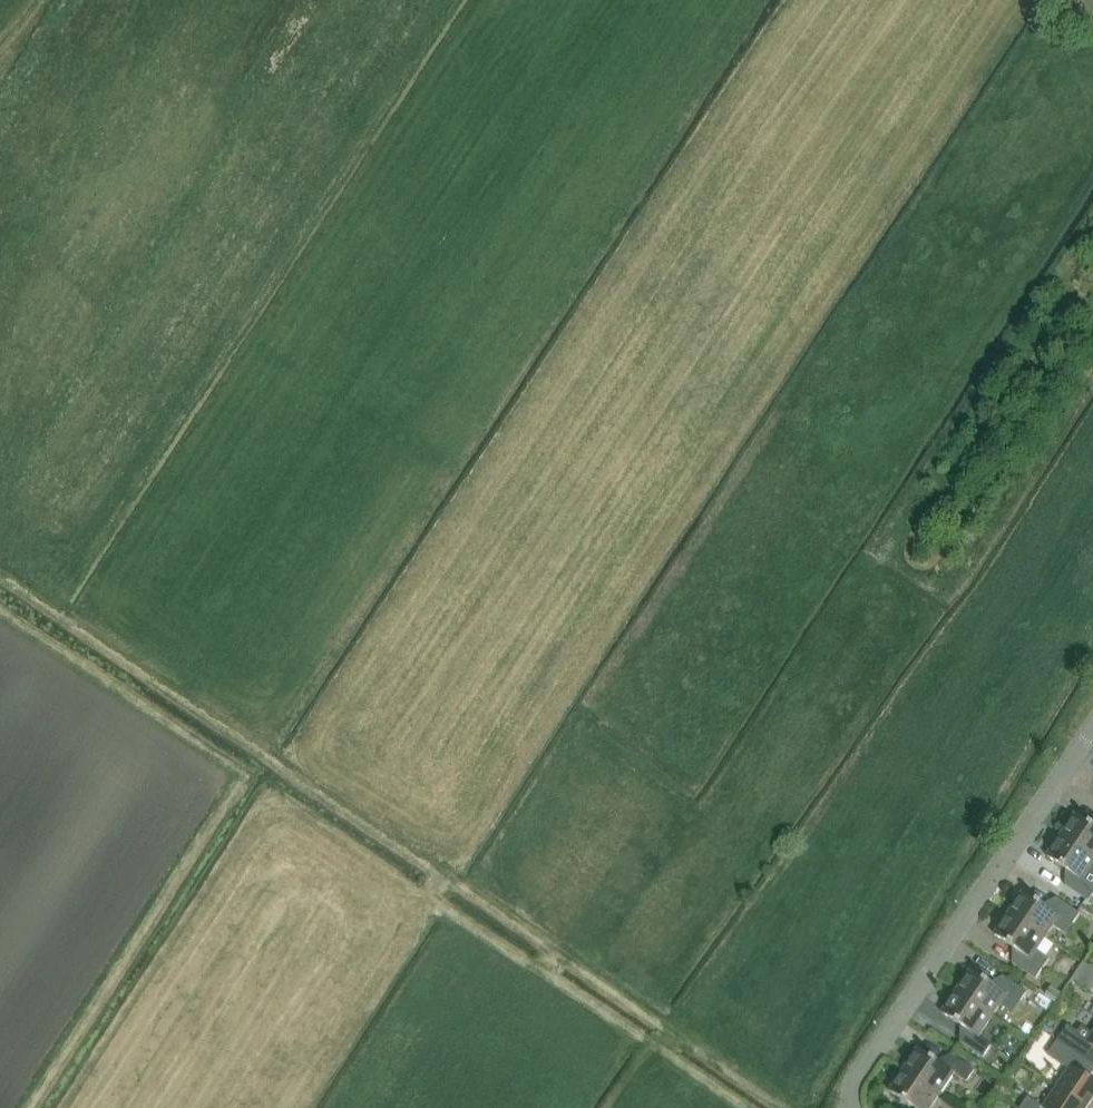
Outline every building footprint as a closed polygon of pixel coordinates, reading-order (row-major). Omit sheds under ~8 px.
[(1061,835),(1092,857),(1092,826),(1076,814),(1061,835)] [(1061,835),(1047,857),(1073,874),(1065,886),(1089,901),(1092,895),(1092,857),(1061,835)] [(1023,892),(1009,914),(1045,938),(1053,926),(1066,934),(1080,914),(1057,898),(1049,910),(1023,892)] [(1037,950),(1045,938),(1009,914),(994,935),(1020,952),(1013,964),(1036,979),(1050,959),(1037,950)] [(1092,989),(1092,970),(1083,963),(1072,979),(1091,992),(1092,989)] [(970,970),(956,992),(993,1016),(1000,1005),(1013,1013),(1027,992),(1004,976),(996,988),(970,970)] [(1051,987),(1046,995),(1057,1003),(1062,994),(1051,987)] [(979,1037),(993,1016),(956,992),(942,1013),(968,1030),(960,1042),(984,1057),(992,1045),(979,1037)] [(1092,1035),(1081,1028),(1077,1034),(1067,1027),(1058,1040),(1092,1063),(1092,1034),(1092,1035)] [(1056,1089),(1085,1107),(1092,1107),(1092,1081),(1090,1079),(1092,1074),(1092,1064),(1058,1041),(1048,1055),(1069,1070),(1056,1089)] [(918,1049),(908,1064),(944,1088),(954,1073),(967,1082),(975,1070),(952,1055),(944,1066),(918,1049)] [(944,1088),(908,1064),(889,1091),(914,1107),(931,1107),(944,1088)] [(1056,1089),(1044,1107),(1028,1097),(1021,1107),(1085,1107),(1056,1089)]
